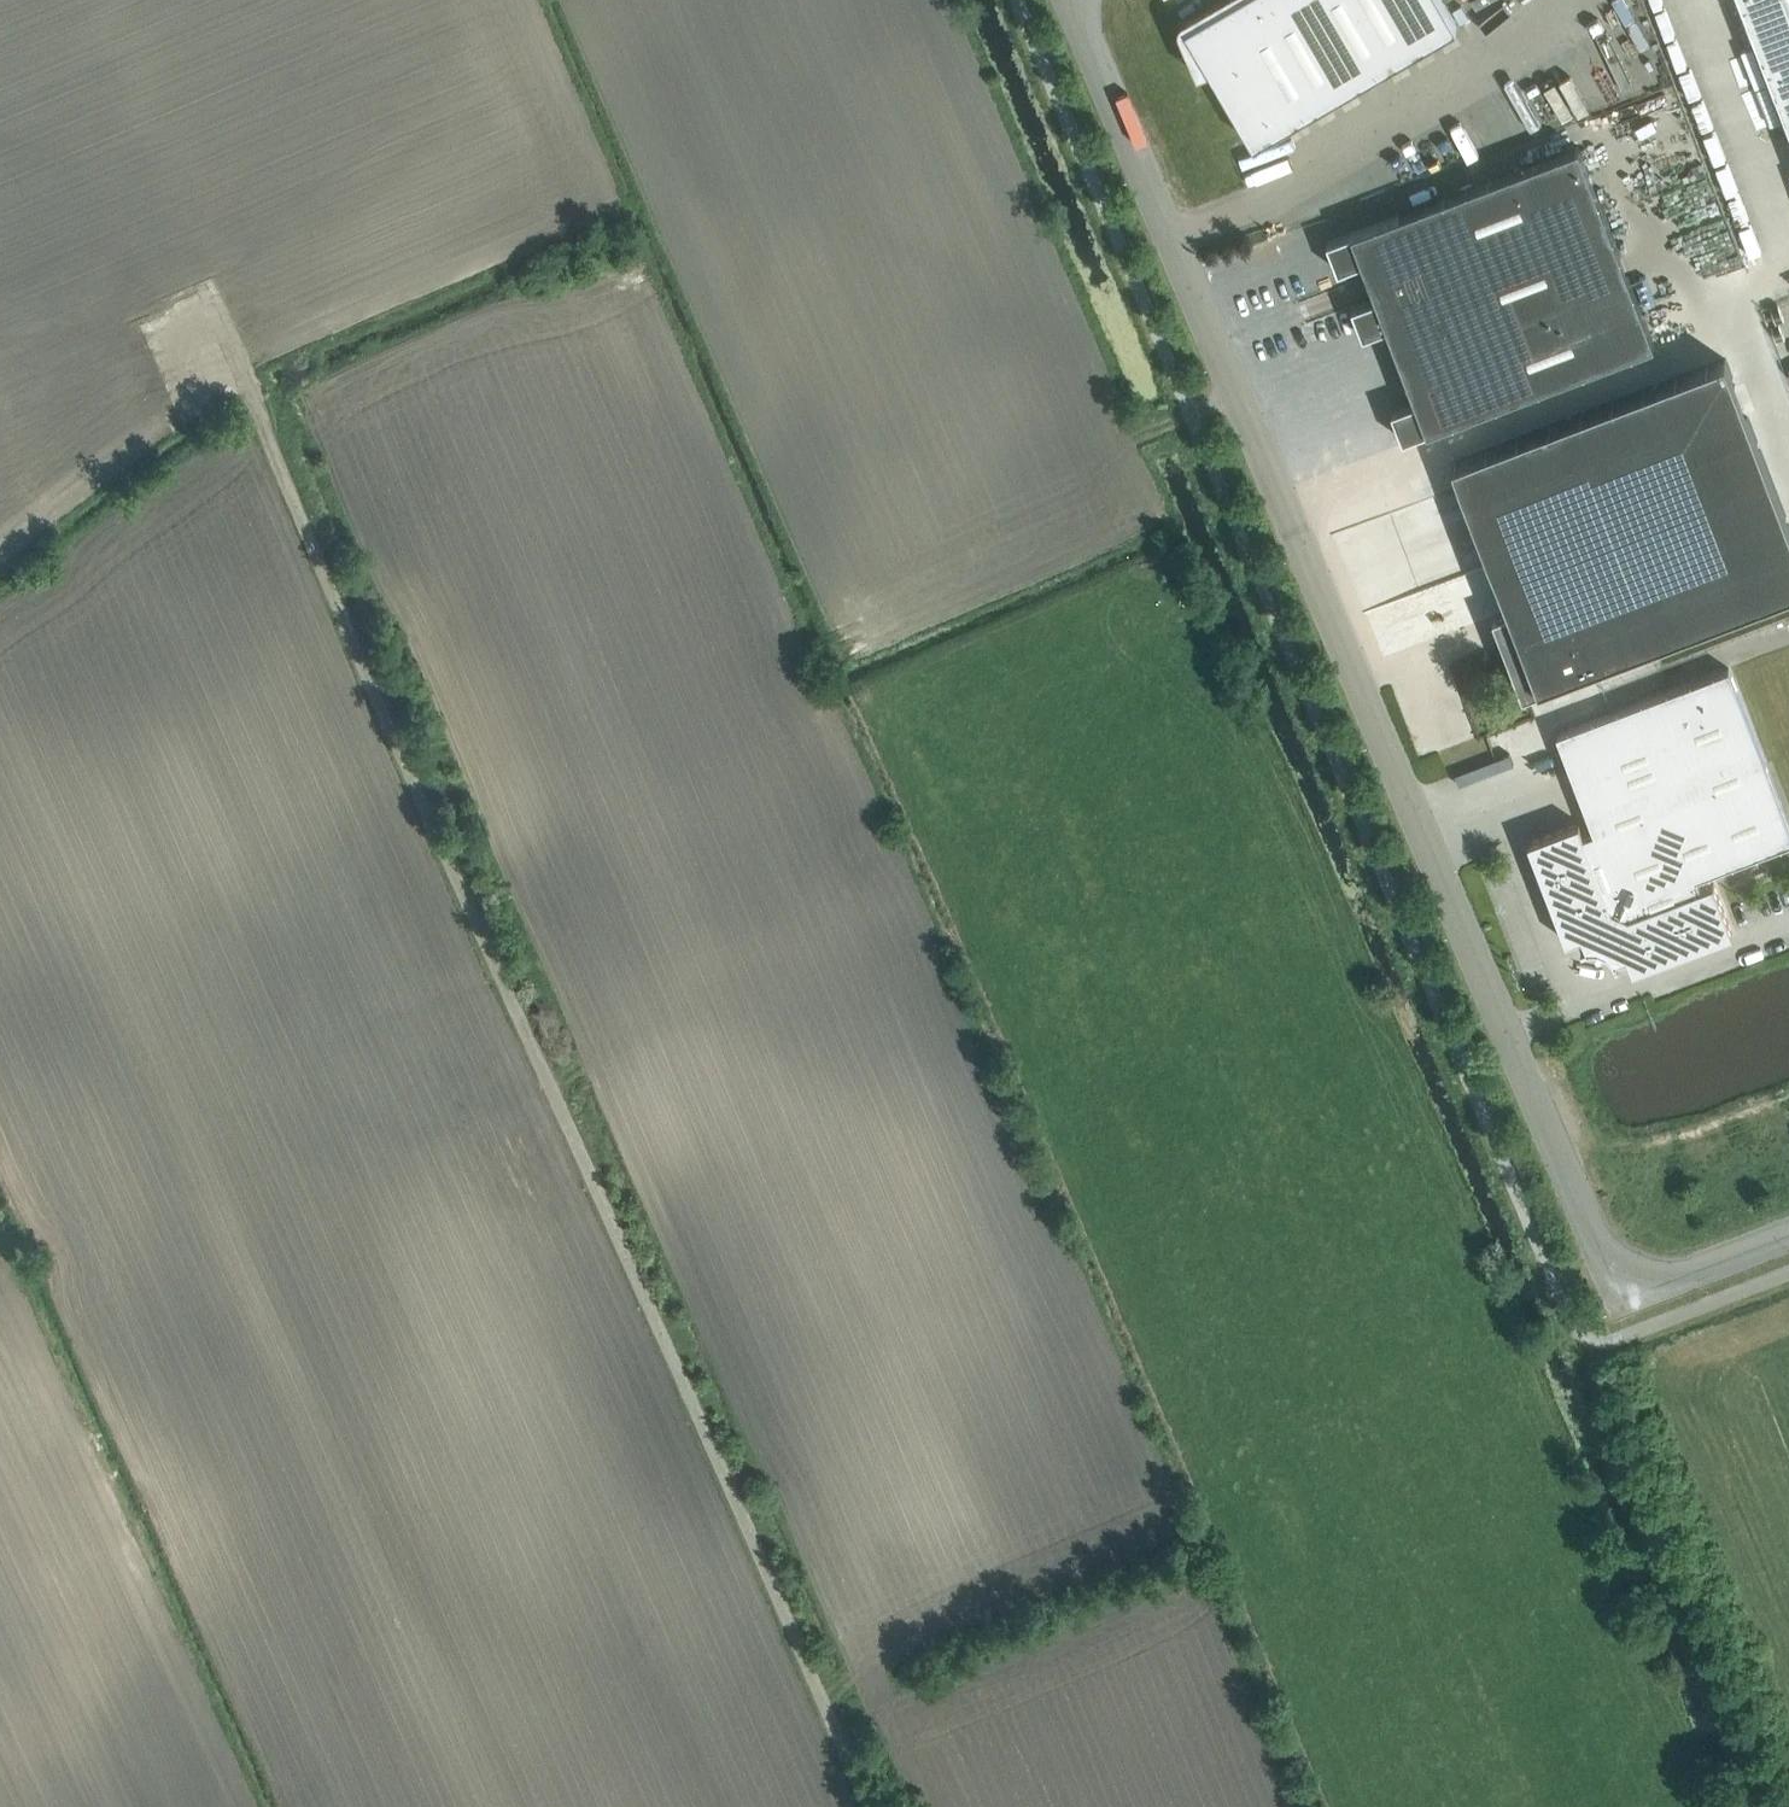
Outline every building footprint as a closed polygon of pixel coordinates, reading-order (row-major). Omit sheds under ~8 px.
[(1443,0),(1230,0),(1202,16),(1197,17),(1193,17),(1188,16),(1184,18),(1181,21),(1180,25),(1181,30),(1198,72),(1210,65),(1255,142),(1457,24),(1443,0)] [(1788,129),(1788,0),(1741,0),(1788,129)] [(1656,346),(1583,147),(1330,241),(1341,269),(1366,260),(1379,297),(1354,306),(1365,335),(1390,326),(1418,401),(1393,410),(1404,439),(1656,346)] [(1788,590),(1788,524),(1725,358),(1453,461),(1520,635),(1506,640),(1525,690),(1788,590)] [(1764,758),(1729,667),(1557,733),(1595,830),(1584,834),(1579,821),(1529,841),(1567,940),(1582,934),(1586,944),(1581,946),(1582,949),(1591,946),(1599,946),(1607,950),(1613,956),(1616,964),(1619,963),(1617,958),(1628,954),(1634,970),(1733,932),(1714,881),(1701,886),(1697,875),(1788,840),(1788,824),(1764,758)]
